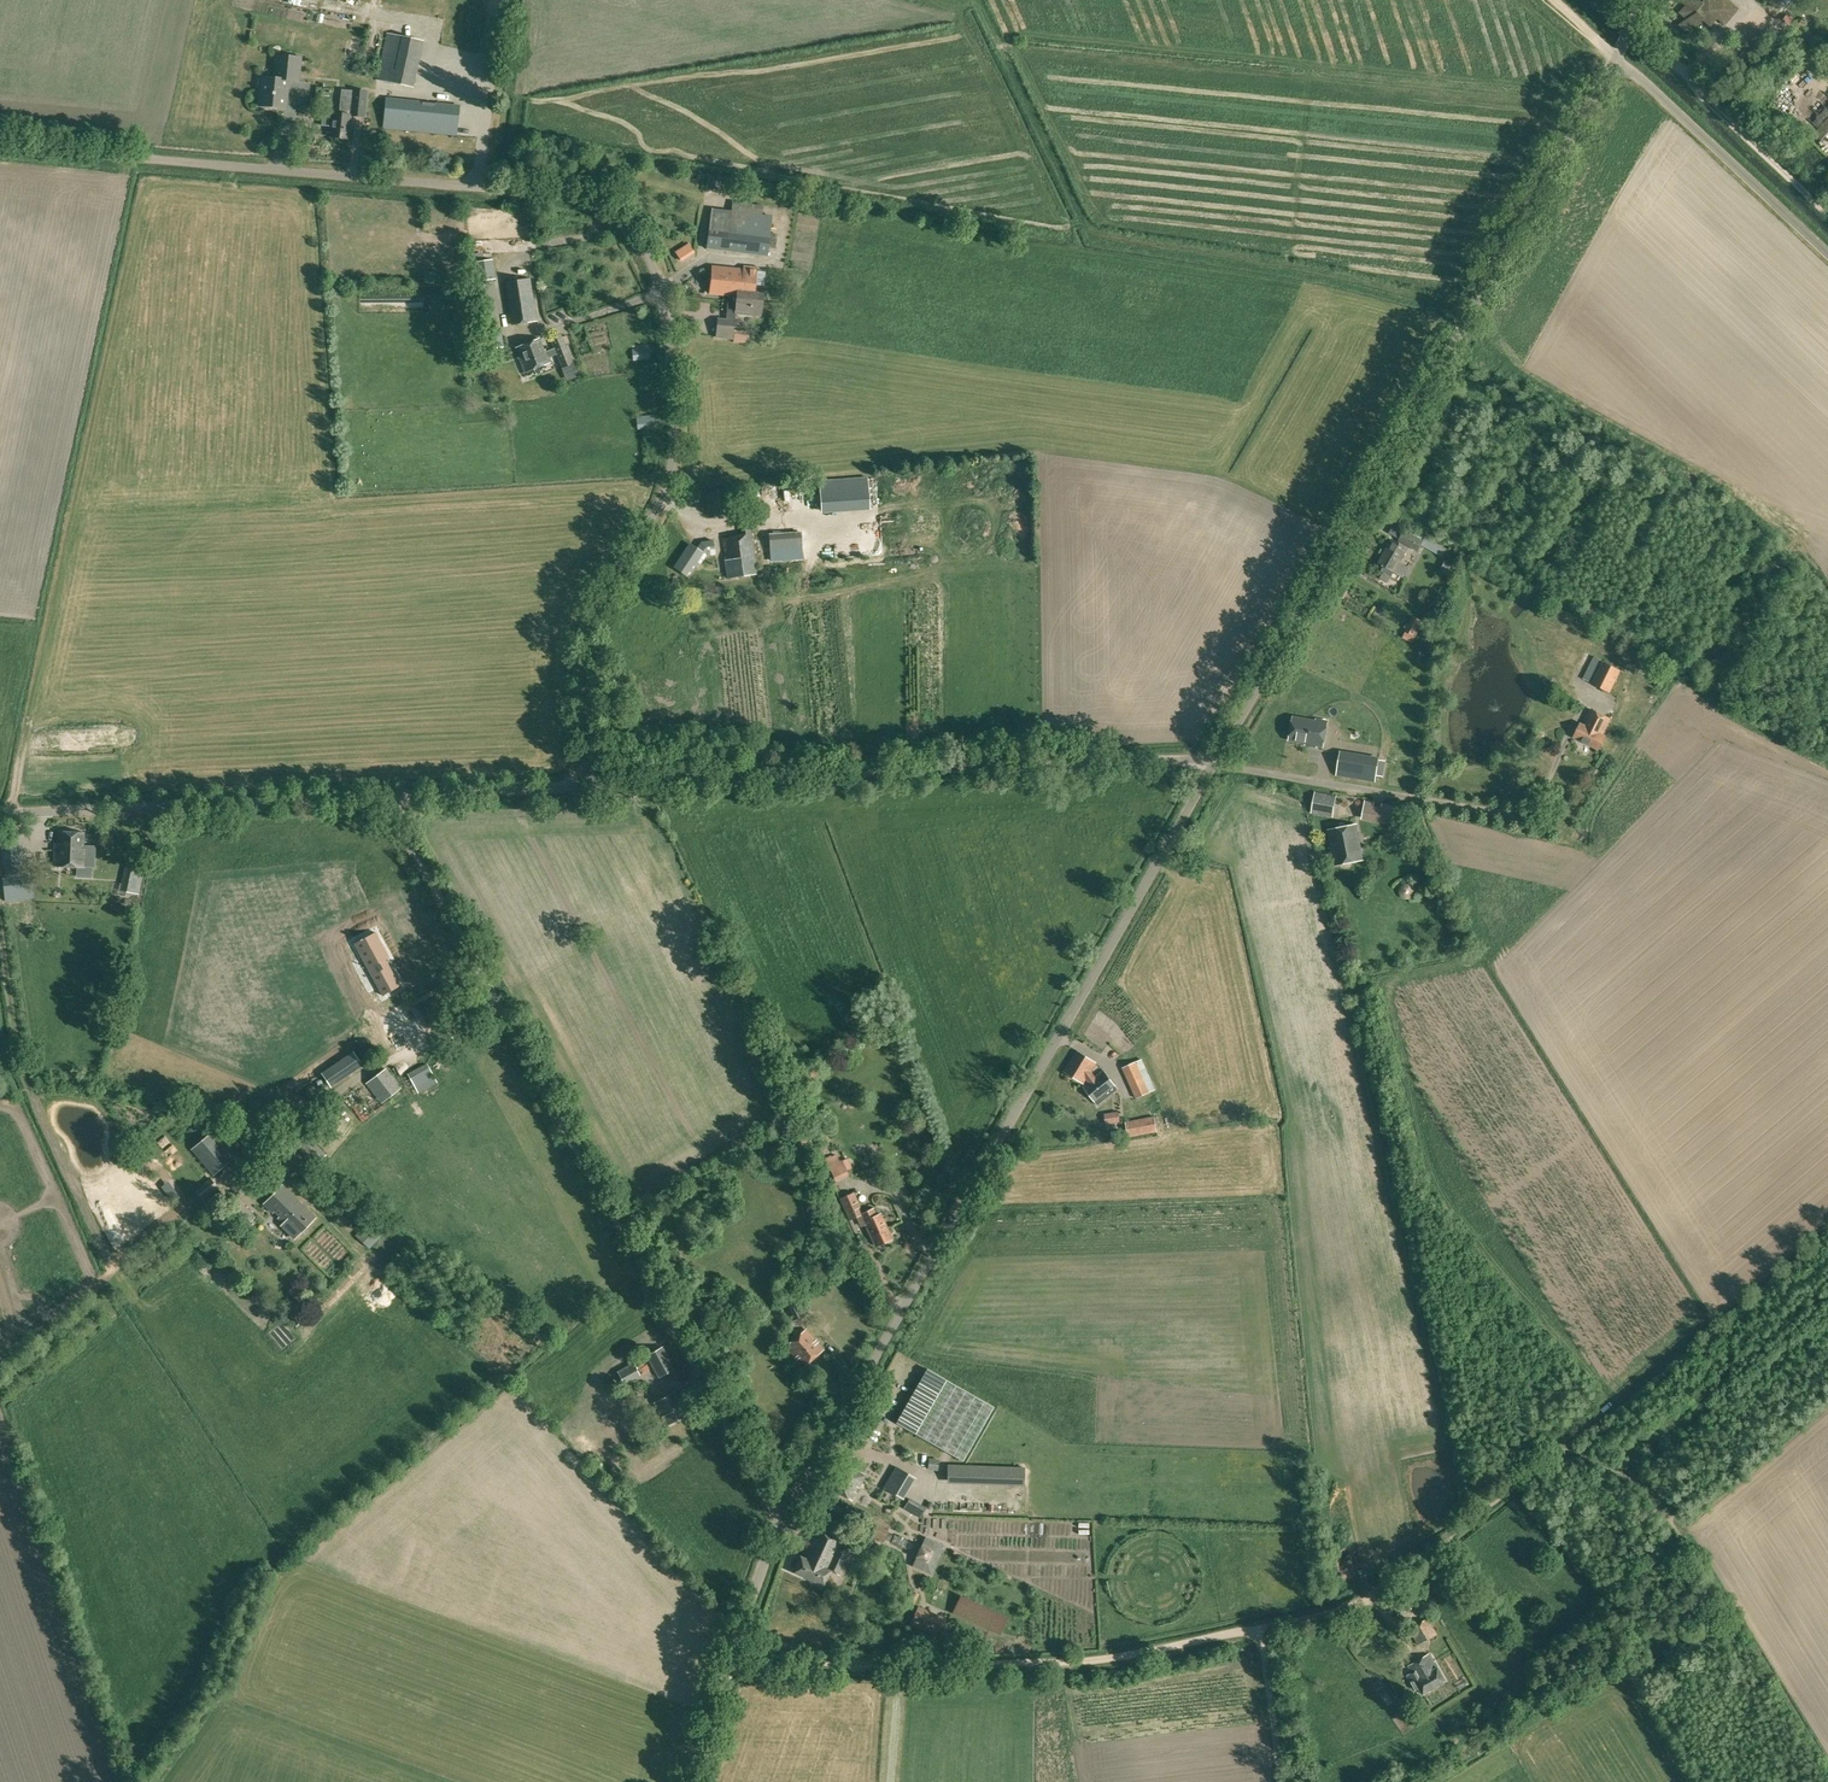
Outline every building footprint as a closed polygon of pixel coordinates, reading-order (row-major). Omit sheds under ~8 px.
[(1686,19),(1678,25),(1689,36),(1696,28),(1702,21),(1710,27),(1718,20),(1725,27),(1740,9),(1729,0),(1718,0),(1716,2),(1714,0),(1705,0),(1702,3),(1699,0),(1676,0),(1686,5),(1680,13),(1686,19)] [(324,13),(322,23),(328,25),(330,15),(324,13)] [(414,88),(424,40),(387,32),(376,80),(414,88)] [(298,81),(300,57),(277,55),(274,78),(262,77),(262,79),(259,79),(258,88),(261,88),(259,106),(285,108),(288,80),(298,81)] [(353,90),(342,89),(340,113),(333,112),(331,137),(349,139),(351,115),(364,116),(367,91),(353,90)] [(460,105),(386,98),(383,128),(457,135),(460,105)] [(1827,139),(1827,125),(1820,134),(1827,140),(1827,139)] [(763,214),(764,204),(740,202),(739,212),(711,208),(706,249),(768,256),(769,247),(776,248),(777,234),(771,233),(773,215),(763,214)] [(482,351),(504,347),(494,280),(496,279),(493,259),(468,263),(482,351)] [(713,265),(710,294),(728,296),(727,312),(736,313),(761,316),(764,293),(756,292),(757,266),(743,265),(743,267),(713,265)] [(511,325),(538,321),(530,277),(505,282),(511,325)] [(717,318),(715,337),(734,339),(734,330),(735,319),(726,318),(717,318)] [(539,338),(515,347),(525,372),(551,362),(549,357),(557,353),(554,347),(546,350),(546,349),(544,350),(539,338)] [(633,361),(650,359),(649,347),(632,349),(633,361)] [(563,354),(568,367),(573,365),(568,352),(563,354)] [(637,429),(657,427),(656,414),(636,417),(637,429)] [(783,522),(771,528),(776,538),(788,533),(783,522)] [(729,578),(757,574),(750,525),(744,526),(745,535),(723,538),(729,578)] [(1424,538),(1423,540),(1404,530),(1398,540),(1418,551),(1421,545),(1442,556),(1446,550),(1424,538)] [(1404,578),(1409,567),(1399,562),(1407,548),(1392,539),(1379,563),(1384,566),(1381,571),(1391,577),(1394,572),(1404,578)] [(702,542),(698,548),(690,542),(673,567),(688,577),(695,567),(698,568),(707,555),(715,553),(713,540),(702,542)] [(802,547),(771,550),(772,561),(803,559),(802,547)] [(1343,599),(1348,591),(1342,587),(1337,595),(1343,599)] [(1382,622),(1387,612),(1377,607),(1372,616),(1382,622)] [(1413,636),(1421,620),(1413,616),(1405,631),(1413,636)] [(1594,656),(1583,678),(1610,693),(1621,670),(1594,656)] [(1602,734),(1610,718),(1591,709),(1583,724),(1580,722),(1573,736),(1599,749),(1606,735),(1602,734)] [(1315,718),(1315,719),(1292,715),(1287,741),(1305,744),(1304,746),(1316,748),(1316,746),(1323,747),(1328,720),(1315,718)] [(1342,751),(1338,774),(1375,781),(1376,775),(1379,759),(1379,757),(1342,751)] [(1333,816),(1337,795),(1315,792),(1311,812),(1333,816)] [(1381,807),(1374,806),(1374,802),(1364,800),(1361,819),(1396,825),(1400,806),(1382,803),(1381,807)] [(1338,864),(1364,858),(1356,823),(1330,829),(1338,864)] [(84,846),(84,833),(58,831),(57,843),(54,843),(54,866),(86,867),(86,855),(94,855),(94,846),(84,846)] [(22,895),(17,865),(21,864),(17,837),(0,839),(4,866),(0,867),(0,871),(3,897),(22,895)] [(138,894),(144,865),(126,861),(120,890),(138,894)] [(377,938),(357,949),(385,1000),(402,991),(388,965),(391,963),(377,938)] [(331,1087),(363,1066),(353,1051),(321,1073),(331,1087)] [(1082,1084),(1086,1078),(1089,1082),(1082,1087),(1097,1105),(1118,1089),(1103,1070),(1094,1077),(1090,1072),(1096,1063),(1077,1051),(1063,1071),(1082,1084)] [(1140,1069),(1136,1061),(1122,1067),(1136,1098),(1156,1089),(1146,1067),(1140,1069)] [(418,1093),(437,1082),(426,1063),(407,1074),(415,1087),(418,1093)] [(381,1102),(401,1087),(386,1068),(366,1083),(381,1102)] [(1128,1137),(1157,1131),(1154,1116),(1125,1122),(1128,1137)] [(228,1146),(214,1129),(191,1150),(213,1176),(240,1153),(231,1143),(228,1146)] [(249,1161),(260,1152),(251,1142),(241,1151),(249,1161)] [(840,1180),(852,1174),(850,1170),(838,1175),(840,1180)] [(203,1201),(219,1188),(210,1178),(195,1191),(203,1201)] [(282,1185),(264,1203),(273,1213),(275,1211),(279,1216),(278,1217),(283,1223),(281,1225),(294,1238),(315,1218),(282,1185)] [(863,1213),(854,1192),(839,1198),(848,1220),(857,1216),(862,1226),(865,1224),(871,1236),(872,1236),(876,1246),(891,1239),(887,1229),(880,1213),(876,1215),(873,1208),(863,1213)] [(369,1248),(385,1231),(371,1218),(355,1235),(369,1248)] [(296,1283),(287,1291),(296,1301),(303,1295),(305,1292),(298,1285),(296,1283)] [(793,1321),(804,1315),(790,1290),(781,1295),(786,1305),(785,1305),(793,1321)] [(803,1366),(824,1349),(807,1328),(786,1346),(803,1366)] [(658,1378),(675,1369),(663,1346),(646,1355),(658,1378)] [(625,1386),(641,1377),(633,1362),(617,1371),(625,1386)] [(993,1407),(927,1368),(896,1422),(962,1461),(993,1407)] [(683,1407),(674,1392),(655,1403),(662,1417),(667,1425),(687,1414),(683,1407)] [(589,1433),(581,1439),(593,1455),(601,1449),(589,1433)] [(932,1470),(947,1471),(947,1463),(932,1463),(932,1470)] [(852,1499),(865,1477),(847,1465),(833,1488),(852,1499)] [(902,1497),(914,1476),(897,1466),(885,1487),(902,1497)] [(884,1542),(889,1531),(876,1525),(871,1537),(884,1542)] [(852,1545),(841,1540),(817,1529),(804,1558),(801,1556),(794,1572),(823,1586),(830,1571),(839,1575),(852,1545)] [(972,1535),(960,1536),(960,1547),(973,1546),(972,1535)] [(932,1575),(945,1545),(925,1536),(912,1566),(932,1575)] [(961,1598),(955,1612),(1000,1634),(1007,1621),(961,1598)] [(949,1635),(951,1631),(951,1629),(945,1626),(942,1625),(940,1631),(949,1635)] [(1436,1668),(1428,1654),(1408,1665),(1412,1672),(1407,1675),(1416,1690),(1419,1688),(1422,1694),(1445,1681),(1438,1667),(1436,1668)]
